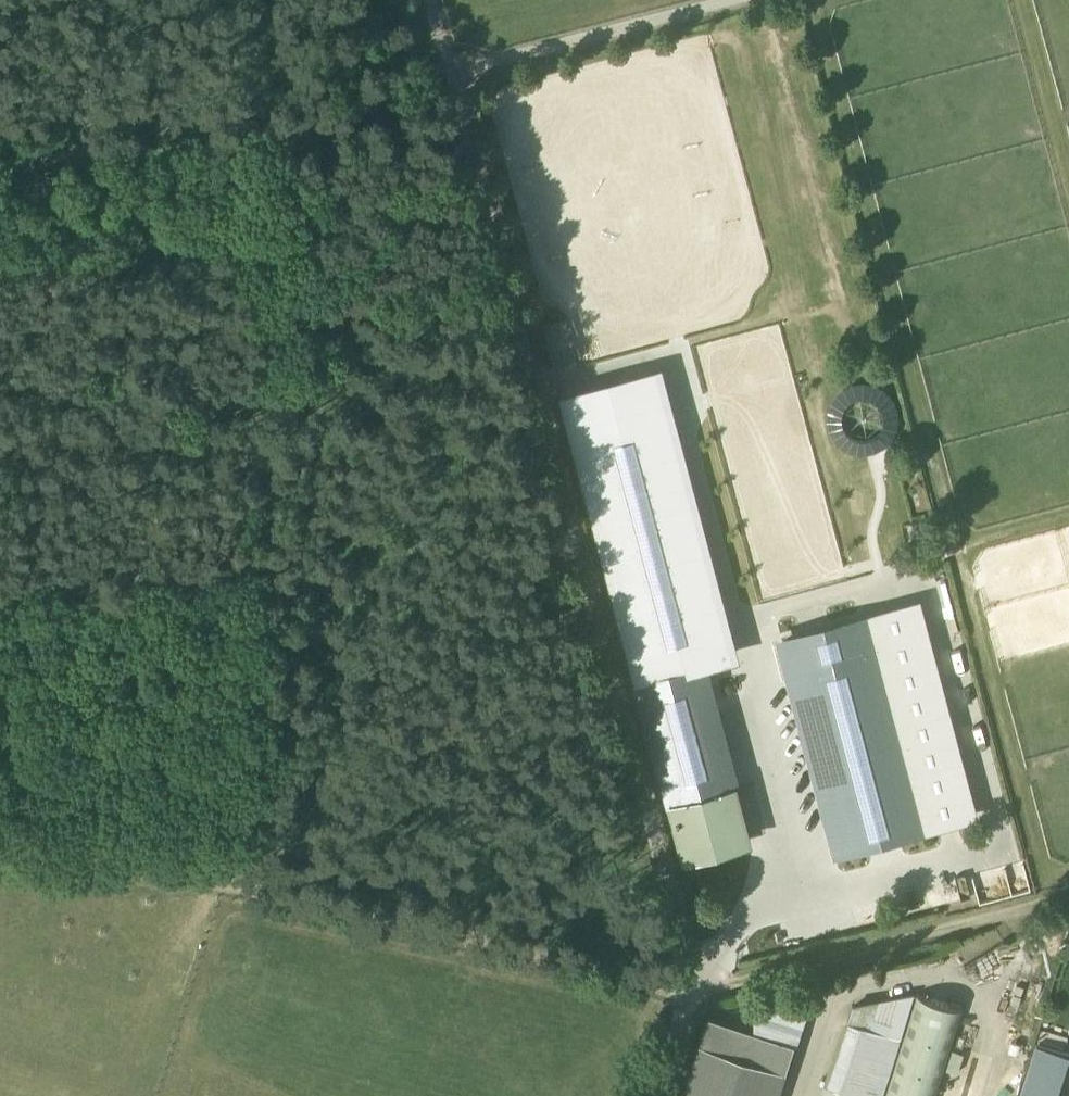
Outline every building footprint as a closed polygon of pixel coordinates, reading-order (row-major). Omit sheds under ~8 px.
[(567,317),(544,323),(555,365),(578,359),(567,317)] [(564,399),(578,450),(671,425),(658,375),(564,399)] [(827,410),(827,422),(830,433),(836,442),(844,449),(854,453),(865,454),(879,451),(890,442),(898,430),(900,416),(896,402),(887,390),(875,383),(861,381),(849,384),(839,390),(831,399),(827,410)] [(732,654),(671,425),(578,450),(639,678),(702,662),(732,654)] [(970,816),(915,605),(785,640),(840,850),(970,816)] [(735,787),(702,662),(639,678),(672,804),(735,787)] [(672,804),(686,855),(749,838),(735,787),(672,804)] [(964,1006),(916,992),(884,1095),(935,1095),(964,1006)] [(865,1095),(879,1095),(912,994),(912,993),(853,1004),(826,1083),(865,1095)] [(756,1000),(755,1029),(795,1042),(808,1005),(808,1002),(756,1000)] [(709,1013),(700,1041),(786,1070),(795,1042),(755,1029),(709,1013)] [(786,1070),(700,1041),(699,1040),(681,1095),(777,1095),(786,1070)] [(1036,1041),(1019,1095),(1056,1095),(1068,1056),(1068,1051),(1036,1041)] [(1001,1085),(1012,1088),(1018,1066),(1007,1063),(1001,1085)]
